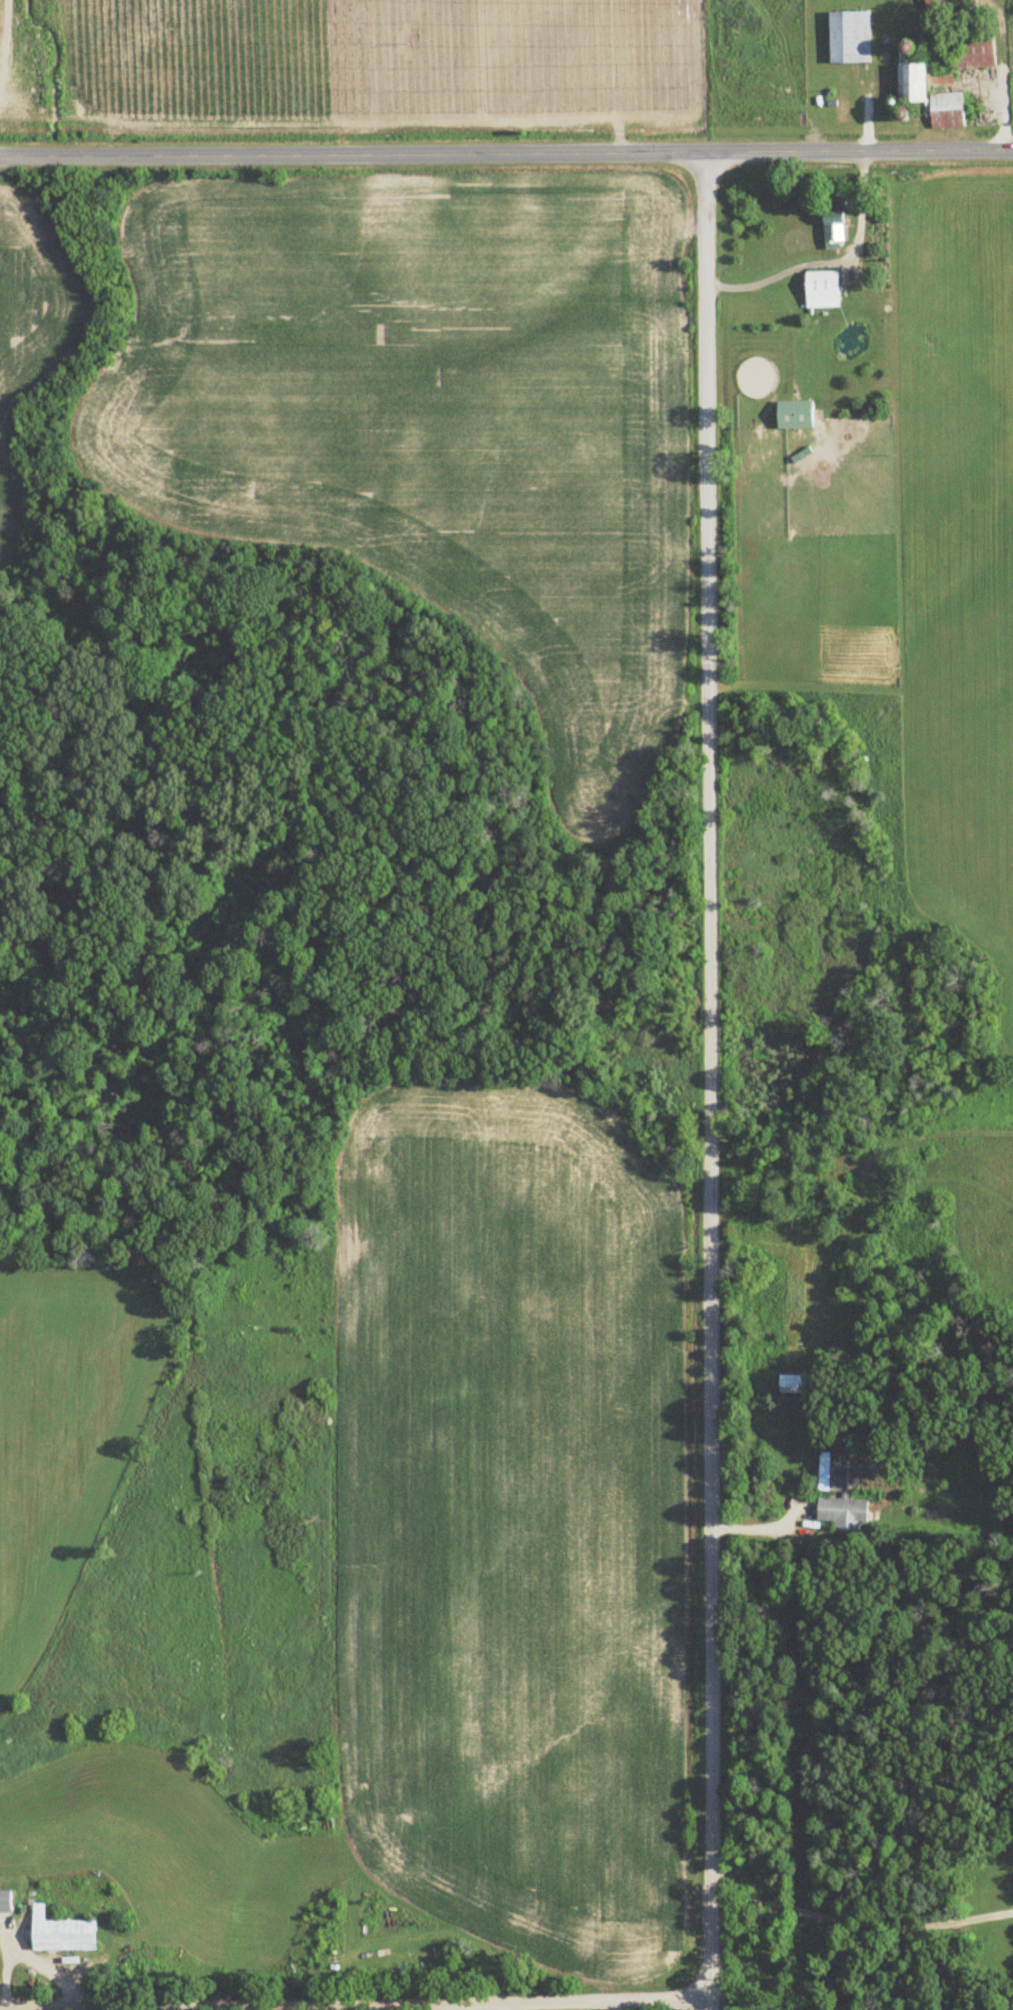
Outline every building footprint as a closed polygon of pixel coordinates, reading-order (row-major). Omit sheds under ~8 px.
[(927,10),(983,9),(983,0),(927,0),(927,10)] [(832,64),(874,64),(873,12),(832,12),(832,64)] [(1000,68),(999,30),(955,31),(956,66),(905,68),(906,103),(934,102),(935,129),(968,128),(968,93),(932,94),(932,85),(957,84),(957,69),(1000,68)] [(849,216),(828,216),(828,243),(849,243),(849,216)] [(842,273),(809,273),(809,309),(842,309),(842,273)] [(779,401),(779,428),(817,428),(817,401),(779,401)] [(781,1393),(805,1393),(805,1375),(781,1375),(781,1393)] [(842,1470),(842,1453),(822,1452),(821,1493),(849,1494),(850,1470),(842,1470)] [(868,1524),(869,1501),(819,1498),(818,1521),(836,1522),(835,1532),(860,1534),(861,1524),(868,1524)] [(0,1893),(0,1915),(15,1914),(14,1892),(0,1893)] [(36,1951),(100,1951),(100,1922),(47,1922),(47,1913),(36,1913),(36,1951)]
